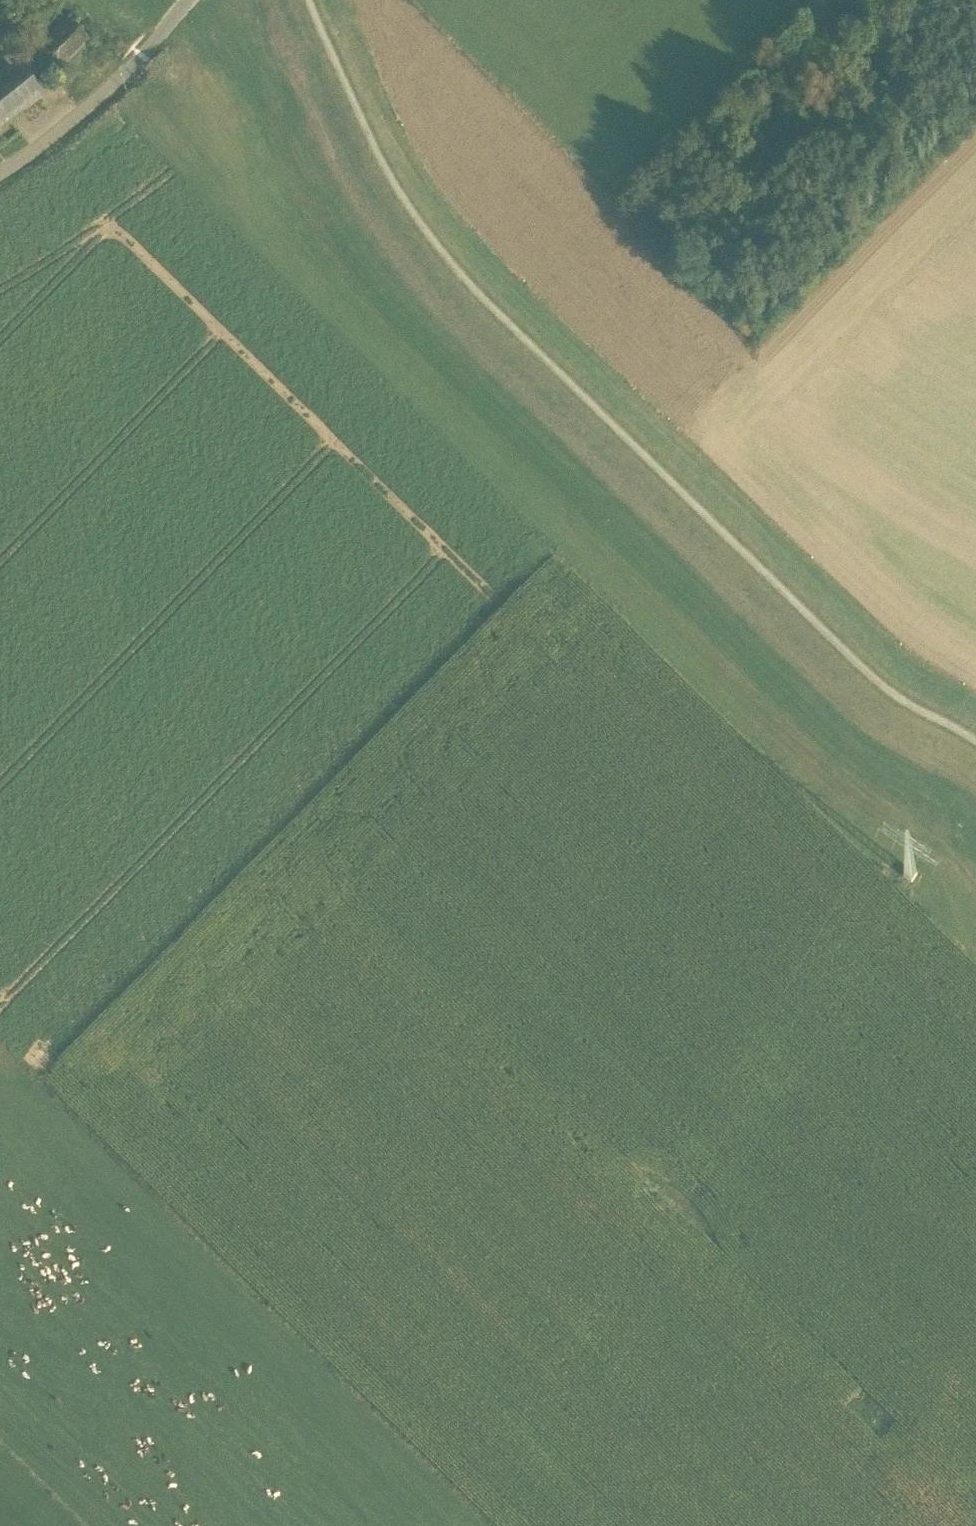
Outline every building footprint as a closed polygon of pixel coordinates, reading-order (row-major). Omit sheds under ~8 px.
[(55,74),(87,40),(65,19),(33,53),(55,74)] [(42,98),(23,74),(0,93),(0,131),(42,98)]
